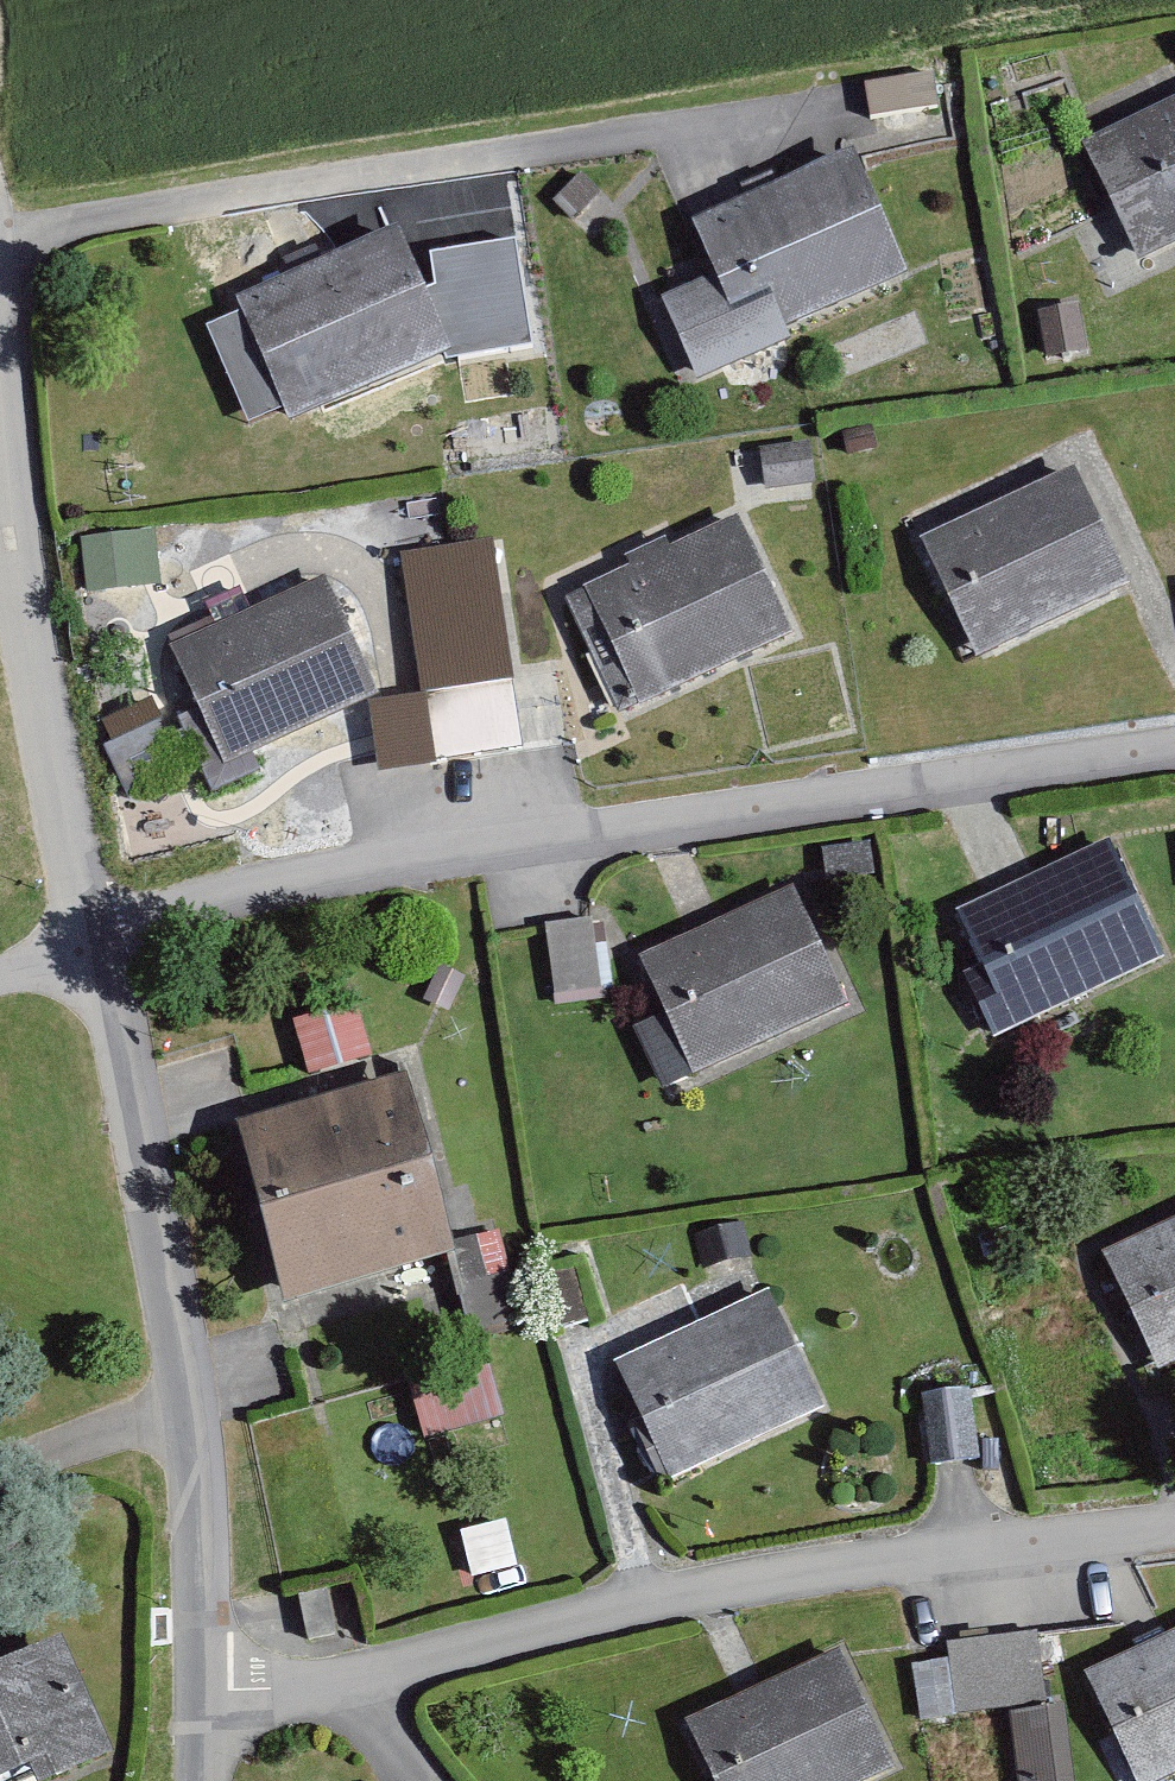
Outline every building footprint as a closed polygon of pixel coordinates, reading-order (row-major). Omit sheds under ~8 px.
[(935,90),(866,97),(869,129),(938,122),(935,90)] [(1084,156),(1136,266),(1174,248),(1174,113),(1084,156)] [(858,165),(693,234),(714,284),(664,305),(697,385),(795,344),(789,331),(907,283),(858,165)] [(596,202),(577,183),(549,210),(567,229),(596,202)] [(452,363),(398,240),(238,309),(292,433),(452,363)] [(515,265),(446,274),(452,323),(521,315),(515,265)] [(809,457),(762,459),(764,496),(811,493),(809,457)] [(1130,594),(1073,477),(923,549),(979,666),(1130,594)] [(794,643),(739,529),(674,560),(668,547),(625,568),(630,578),(568,607),(625,724),(794,643)] [(160,530),(86,532),(88,583),(161,581),(160,530)] [(444,557),(402,561),(417,702),(512,693),(502,597),(449,603),(444,557)] [(224,773),(375,707),(324,591),(256,621),(245,597),(204,615),(214,637),(172,655),(224,773)] [(437,778),(428,707),(376,714),(385,784),(437,778)] [(1166,964),(1110,850),(956,924),(977,969),(962,976),(997,1046),(1166,964)] [(868,855),(824,860),(827,891),(871,886),(868,855)] [(847,1015),(792,896),(640,966),(666,1023),(626,1041),(654,1103),(847,1015)] [(604,1000),(596,928),(546,934),(554,1006),(604,1000)] [(294,1030),(311,1084),(374,1064),(357,1011),(294,1030)] [(287,1309),(450,1268),(471,1349),(524,1335),(497,1231),(452,1243),(413,1090),(242,1133),(287,1309)] [(1103,1261),(1132,1326),(1119,1332),(1146,1390),(1174,1377),(1174,1228),(1103,1261)] [(822,1413),(769,1298),(619,1365),(643,1419),(630,1425),(658,1487),(822,1413)] [(408,1384),(426,1448),(506,1424),(487,1361),(408,1384)] [(925,1394),(930,1467),(971,1465),(966,1391),(925,1394)] [(519,1580),(504,1529),(457,1542),(472,1593),(519,1580)] [(1046,1709),(1036,1634),(945,1646),(947,1665),(908,1671),(916,1727),(1046,1709)] [(1086,1680),(1134,1780),(1168,1780),(1174,1778),(1174,1638),(1086,1680)] [(40,1778),(42,1780),(85,1780),(122,1764),(67,1642),(0,1672),(0,1780),(32,1780),(40,1778)] [(839,1661),(685,1733),(707,1780),(874,1780),(891,1773),(839,1661)] [(1061,1714),(1010,1722),(1020,1780),(1072,1780),(1061,1714)]
